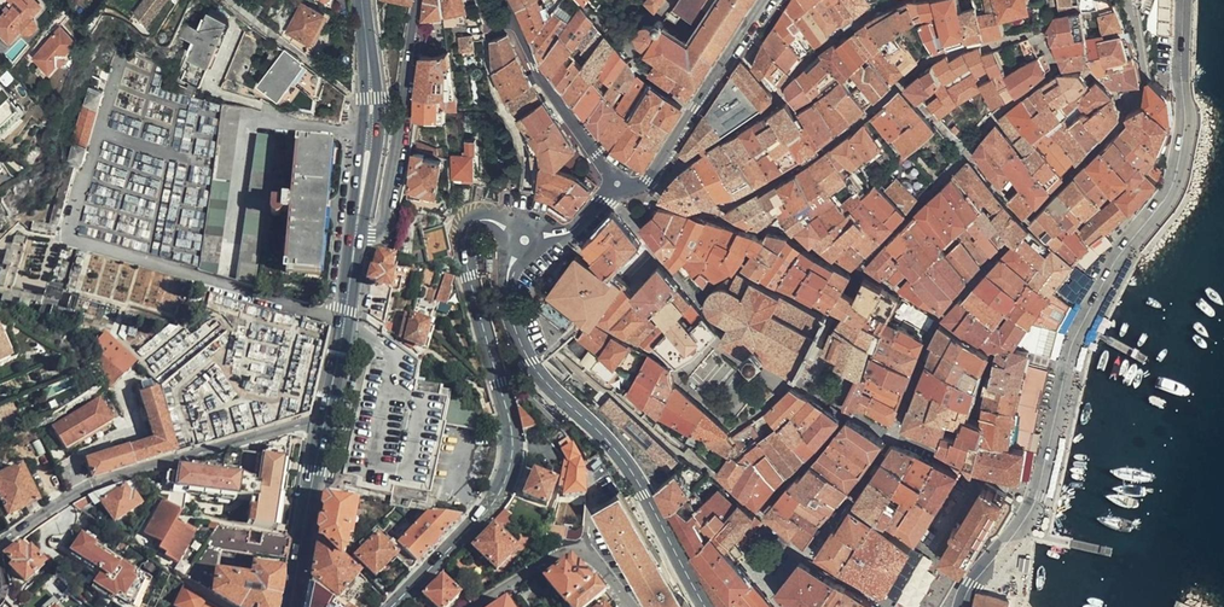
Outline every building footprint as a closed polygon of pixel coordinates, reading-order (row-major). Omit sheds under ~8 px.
[(13,5),(0,20),(0,33),(10,42),(21,28),(25,31),(31,31),(35,26),(33,20),(30,17),(40,5),(34,0),(8,0),(13,5)] [(135,12),(149,24),(168,0),(145,0),(135,12)] [(425,5),(425,9),(424,20),(427,20),(436,18),(444,17),(441,0),(426,0),(425,5)] [(462,0),(443,0),(446,17),(466,11),(462,0)] [(519,11),(539,1),(538,0),(514,0),(519,11)] [(672,8),(702,28),(720,0),(677,0),(672,8)] [(702,28),(690,46),(712,58),(751,0),(720,0),(702,28)] [(802,0),(791,0),(776,23),(785,34),(796,23),(809,10),(810,9),(802,0)] [(810,9),(819,0),(802,0),(810,9)] [(822,0),(819,0),(810,9),(829,31),(840,22),(822,0)] [(846,0),(822,0),(840,22),(842,25),(856,13),(846,0)] [(869,0),(846,0),(856,13),(871,2),(869,0)] [(934,0),(933,0),(917,3),(924,17),(939,15),(934,0)] [(955,0),(934,0),(939,15),(949,45),(967,40),(959,12),(955,0)] [(1005,34),(1000,19),(995,0),(985,0),(987,11),(977,14),(985,37),(1005,34)] [(1030,0),(995,0),(1000,19),(1033,9),(1030,0)] [(1080,0),(1059,5),(1061,15),(1082,10),(1080,0)] [(1141,10),(1145,34),(1172,36),(1173,0),(1143,0),(1141,10)] [(540,4),(539,1),(519,11),(533,39),(546,22),(540,4)] [(259,2),(252,11),(258,16),(265,6),(259,2)] [(914,19),(908,2),(879,15),(867,21),(869,23),(869,24),(904,71),(905,72),(918,60),(895,34),(911,21),(914,19)] [(924,17),(917,3),(908,2),(914,19),(917,19),(924,17)] [(559,4),(556,8),(555,8),(553,11),(569,22),(574,15),(559,4)] [(289,43),(302,53),(308,42),(309,43),(323,17),(302,7),(288,31),(293,34),(289,43)] [(985,37),(977,14),(975,7),(959,12),(967,40),(985,37)] [(202,34),(195,54),(184,84),(201,90),(228,15),(212,8),(202,34)] [(591,21),(579,8),(574,15),(569,22),(565,27),(559,35),(572,49),(592,23),(591,21)] [(1123,31),(1126,30),(1116,8),(1101,15),(1105,31),(1106,31),(1107,36),(1123,31)] [(829,31),(810,9),(809,10),(796,23),(814,44),(815,46),(831,34),(829,31)] [(1082,10),(1061,15),(1057,16),(1049,30),(1044,32),(1046,34),(1051,33),(1086,23),(1084,16),(1083,11),(1082,10)] [(569,22),(553,11),(552,14),(565,27),(569,22)] [(546,22),(533,39),(534,40),(541,60),(559,35),(565,27),(552,14),(548,19),(546,22)] [(949,45),(939,15),(924,17),(926,24),(920,26),(917,19),(914,19),(911,21),(915,28),(918,27),(932,51),(949,45)] [(323,17),(309,43),(314,45),(326,19),(323,17)] [(698,81),(712,58),(690,46),(662,29),(662,25),(661,24),(659,22),(656,22),(653,24),(641,27),(635,36),(636,39),(639,42),(647,48),(646,50),(660,58),(681,71),(698,81)] [(604,35),(592,23),(572,49),(584,63),(604,35)] [(785,34),(776,23),(775,24),(764,42),(791,70),(803,55),(801,54),(785,34)] [(814,44),(796,23),(785,34),(801,54),(814,44)] [(869,23),(857,31),(875,54),(869,58),(891,83),(904,71),(869,24),(869,23)] [(1086,23),(1051,33),(1054,41),(1054,42),(1088,37),(1086,25),(1086,23)] [(61,27),(32,59),(39,66),(37,69),(44,75),(46,72),(47,73),(60,58),(65,59),(68,55),(68,50),(75,41),(61,27)] [(191,52),(195,54),(202,34),(188,28),(184,37),(195,41),(191,52)] [(875,54),(857,31),(836,47),(856,70),(869,58),(875,54)] [(1105,31),(1088,37),(1090,49),(1093,61),(1092,61),(1096,66),(1099,70),(1103,77),(1114,85),(1141,83),(1137,56),(1136,52),(1136,51),(1129,53),(1123,31),(1107,36),(1106,31),(1105,31)] [(508,34),(497,39),(492,41),(495,71),(519,56),(508,34)] [(220,89),(240,96),(259,40),(240,35),(220,89)] [(482,41),(482,35),(458,39),(460,54),(461,54),(462,59),(475,57),(474,51),(475,51),(474,42),(482,41)] [(559,35),(541,60),(553,74),(572,49),(559,35)] [(604,35),(584,63),(595,75),(598,72),(600,69),(615,48),(604,35)] [(1054,42),(1056,47),(1060,56),(1072,54),(1090,49),(1088,37),(1054,42)] [(791,70),(764,42),(753,64),(762,73),(768,67),(782,82),(791,70)] [(856,70),(836,47),(834,44),(820,55),(839,77),(843,82),(856,70)] [(627,61),(615,48),(600,69),(612,82),(627,61)] [(572,49),(553,74),(565,89),(584,63),(572,49)] [(1093,61),(1090,49),(1072,54),(1075,65),(1092,61),(1093,61)] [(275,96),(301,63),(291,54),(285,50),(259,83),(275,96)] [(1030,62),(1039,57),(1035,52),(1027,57),(1030,62)] [(423,56),(415,122),(443,123),(443,112),(455,112),(448,53),(423,56)] [(1043,54),(1039,57),(1030,62),(1007,75),(1017,93),(1017,94),(1031,85),(1051,68),(1043,54)] [(1072,54),(1060,56),(1063,63),(1065,68),(1075,65),(1072,54)] [(839,77),(820,55),(797,77),(814,94),(828,86),(839,77)] [(519,56),(495,71),(500,86),(527,73),(522,63),(519,56)] [(956,73),(946,56),(932,66),(945,81),(956,73)] [(22,57),(8,72),(21,85),(30,76),(23,69),(28,63),(22,57)] [(651,73),(671,87),(681,71),(660,58),(651,73)] [(905,72),(904,71),(891,83),(869,58),(856,70),(843,82),(865,109),(866,108),(892,84),(893,85),(896,82),(895,81),(898,78),(899,79),(903,76),(902,75),(905,72)] [(730,74),(731,74),(763,108),(764,107),(773,95),(740,60),(730,74)] [(608,89),(606,92),(618,105),(636,76),(635,73),(627,61),(612,82),(608,89)] [(993,76),(1003,69),(999,62),(979,72),(998,105),(1008,99),(993,76)] [(584,63),(565,89),(576,102),(595,75),(584,63)] [(906,87),(918,100),(945,81),(932,66),(923,72),(906,87)] [(1017,93),(1007,75),(1003,69),(993,76),(1008,99),(1017,93)] [(688,98),(698,81),(681,71),(671,87),(688,98)] [(527,73),(500,86),(507,102),(533,85),(527,73)] [(763,108),(731,74),(705,114),(723,134),(724,133),(763,108)] [(1057,110),(1075,95),(1060,74),(1025,100),(1044,120),(1057,110)] [(1075,95),(1089,84),(1079,74),(1060,74),(1075,95)] [(595,75),(576,102),(581,109),(588,118),(606,92),(608,89),(595,75)] [(636,76),(618,105),(631,119),(652,87),(636,76)] [(814,94),(797,77),(794,80),(788,85),(787,88),(787,92),(789,95),(796,104),(814,94)] [(20,108),(17,104),(14,101),(15,99),(10,94),(11,92),(0,80),(0,126),(20,108)] [(1173,128),(1174,122),(1168,94),(1149,81),(1148,81),(1146,105),(1133,111),(1128,113),(1129,115),(1133,113),(1156,135),(1165,144),(1173,128)] [(89,82),(60,184),(50,222),(35,217),(32,227),(55,233),(74,165),(80,167),(85,151),(80,149),(89,112),(95,114),(100,98),(94,96),(98,85),(89,82)] [(851,121),(865,109),(843,82),(829,94),(851,121)] [(1092,120),(1113,96),(1097,82),(1092,87),(1089,84),(1075,95),(1079,101),(1086,110),(1092,120)] [(533,85),(507,102),(517,119),(543,100),(533,85)] [(176,93),(195,99),(197,93),(177,87),(176,93)] [(652,87),(631,119),(644,133),(655,117),(667,97),(652,87)] [(934,128),(921,112),(899,91),(884,105),(885,106),(905,127),(895,137),(910,154),(923,142),(923,141),(934,128)] [(606,92),(588,118),(601,133),(618,105),(606,92)] [(837,132),(851,121),(829,94),(816,102),(837,132)] [(1079,101),(1075,95),(1057,110),(1063,117),(1079,101)] [(1120,115),(1113,96),(1092,120),(1103,135),(1104,134),(1120,115)] [(667,97),(655,117),(670,126),(673,121),(682,107),(667,97)] [(543,100),(517,119),(522,126),(523,125),(549,109),(543,100)] [(1044,120),(1025,100),(999,121),(1016,141),(1028,132),(1044,120)] [(17,104),(20,108),(0,126),(0,135),(27,108),(21,101),(17,104)] [(837,132),(816,102),(801,110),(823,142),(837,132)] [(795,130),(803,124),(787,103),(779,108),(795,130)] [(618,105),(601,133),(613,147),(631,119),(618,105)] [(905,127),(885,106),(872,117),(891,140),(895,137),(905,127)] [(241,110),(235,109),(223,107),(198,269),(216,275),(241,110)] [(785,136),(795,130),(779,108),(770,114),(785,136)] [(555,117),(549,109),(523,125),(526,129),(530,134),(555,117)] [(1063,117),(1057,110),(1044,120),(1028,132),(1038,143),(1048,133),(1063,117)] [(1103,135),(1092,120),(1086,110),(1071,126),(1090,147),(1103,135)] [(723,134),(705,114),(680,154),(687,159),(723,134)] [(778,140),(785,136),(770,114),(763,118),(778,140)] [(567,135),(555,117),(530,134),(526,129),(523,131),(526,141),(530,150),(532,156),(567,135)] [(644,133),(628,158),(631,160),(644,169),(670,126),(655,117),(644,133)] [(1091,148),(1090,147),(1071,126),(1063,117),(1048,133),(1074,159),(1077,162),(1091,148)] [(771,145),(778,140),(763,118),(756,123),(768,141),(771,145)] [(1132,118),(1121,132),(1145,150),(1147,145),(1150,137),(1132,118)] [(631,119),(613,147),(613,148),(628,158),(644,133),(631,119)] [(768,141),(756,123),(742,132),(754,150),(768,141)] [(884,147),(866,123),(852,136),(869,156),(871,158),(884,147)] [(819,147),(803,124),(795,130),(785,136),(802,159),(819,147)] [(997,126),(990,135),(987,140),(1013,171),(1018,177),(1019,179),(1033,165),(1025,156),(1014,144),(997,126)] [(754,150),(742,132),(725,141),(739,160),(754,150)] [(1033,165),(1046,151),(1038,143),(1028,132),(1016,141),(1028,153),(1025,156),(1033,165)] [(1145,150),(1121,132),(1116,138),(1142,158),(1145,150)] [(1065,171),(1074,159),(1048,133),(1038,143),(1046,151),(1065,171)] [(236,281),(255,287),(275,137),(258,134),(236,281)] [(532,156),(534,167),(555,168),(576,148),(567,135),(532,156)] [(869,156),(852,136),(851,135),(834,148),(850,160),(856,166),(869,156)] [(1165,144),(1156,135),(1148,151),(1153,155),(1156,158),(1165,144)] [(802,159),(785,136),(778,140),(771,145),(786,168),(802,159)] [(1142,158),(1116,138),(1115,137),(1102,149),(1125,180),(1130,176),(1129,176),(1142,158)] [(1013,171),(987,140),(985,142),(976,156),(989,172),(1002,184),(1013,171)] [(287,202),(281,202),(280,216),(286,216),(286,213),(291,214),(286,271),(319,274),(332,143),(298,141),(292,198),(288,198),(287,202)] [(739,160),(725,141),(718,146),(732,165),(739,160)] [(786,168),(771,145),(768,141),(754,150),(770,176),(786,168)] [(451,157),(452,160),(452,179),(464,178),(464,181),(474,181),(473,156),(475,156),(475,142),(465,142),(465,151),(463,151),(463,156),(451,157)] [(417,143),(416,150),(435,156),(435,149),(417,143)] [(723,171),(732,165),(718,146),(710,150),(723,171)] [(435,156),(444,158),(442,148),(437,149),(435,149),(435,156)] [(850,160),(834,148),(830,151),(841,167),(850,160)] [(1125,180),(1102,149),(1098,152),(1087,163),(1111,187),(1114,190),(1125,180)] [(736,193),(723,171),(710,150),(694,162),(719,199),(736,193)] [(770,176),(754,150),(739,160),(756,184),(770,176)] [(841,167),(830,151),(812,165),(834,190),(844,182),(848,177),(841,167)] [(1067,174),(1065,171),(1046,151),(1033,165),(1051,187),(1052,186),(1067,174)] [(437,195),(440,161),(423,159),(423,156),(414,155),(409,199),(423,202),(424,193),(437,195)] [(1156,158),(1153,155),(1147,163),(1151,165),(1156,158)] [(755,184),(756,184),(739,160),(732,165),(748,188),(755,184)] [(703,203),(719,199),(694,162),(684,170),(681,172),(694,190),(703,203)] [(984,203),(992,194),(994,192),(970,162),(956,176),(970,193),(981,206),(984,203)] [(1111,187),(1087,163),(1081,170),(1076,175),(1101,200),(1108,193),(1107,192),(1111,187)] [(736,193),(748,188),(732,165),(723,171),(736,193)] [(834,190),(812,165),(798,173),(811,187),(824,202),(835,191),(834,190)] [(1041,199),(1051,187),(1033,165),(1019,179),(1023,183),(1039,201),(1041,199)] [(555,168),(534,167),(534,181),(567,189),(577,177),(555,168)] [(1133,210),(1141,201),(1141,200),(1158,181),(1147,171),(1143,168),(1132,183),(1119,196),(1133,210)] [(694,190),(681,172),(669,184),(662,197),(677,203),(694,190)] [(811,187),(798,173),(781,183),(793,200),(811,187)] [(864,194),(851,174),(848,177),(844,182),(848,187),(850,186),(860,198),(862,196),(864,194)] [(1101,200),(1076,175),(1061,190),(1085,214),(1101,200)] [(582,181),(577,177),(567,189),(534,181),(534,192),(539,193),(539,194),(559,200),(574,213),(595,185),(586,177),(582,181)] [(908,211),(918,199),(896,178),(885,189),(908,211)] [(968,195),(954,178),(943,189),(958,208),(969,196),(968,195)] [(774,215),(780,210),(793,200),(781,183),(761,196),(769,208),(774,215)] [(1026,215),(1039,201),(1023,183),(1009,198),(1026,215)] [(894,225),(906,213),(877,186),(865,198),(894,225)] [(824,202),(811,187),(793,200),(780,210),(784,215),(781,218),(794,232),(797,229),(824,202)] [(967,222),(968,221),(965,216),(958,208),(943,189),(931,202),(957,233),(967,222)] [(689,207),(703,203),(694,190),(677,203),(689,207)] [(1085,214),(1061,190),(1058,193),(1049,202),(1072,228),(1085,214)] [(842,223),(853,211),(851,208),(835,191),(824,202),(797,229),(811,242),(813,240),(822,246),(842,223)] [(981,206),(970,193),(968,195),(969,196),(958,208),(965,216),(968,221),(981,206)] [(1017,218),(992,194),(984,203),(994,214),(991,217),(989,219),(1002,234),(1006,237),(1007,236),(1004,234),(1017,218)] [(769,208),(761,196),(742,203),(755,220),(769,208)] [(880,239),(894,225),(865,198),(862,196),(860,198),(851,208),(853,211),(880,239)] [(1127,215),(1133,210),(1119,196),(1093,219),(1104,234),(1127,215)] [(280,216),(281,202),(281,200),(273,199),(272,213),(274,217),(279,217),(279,216),(280,216)] [(943,246),(957,233),(931,202),(931,201),(917,215),(943,246)] [(1072,228),(1049,202),(1039,213),(1050,224),(1064,237),(1072,228)] [(755,220),(742,203),(724,214),(748,225),(755,220)] [(992,251),(1006,237),(1002,234),(989,219),(991,217),(982,207),(981,206),(968,221),(992,251)] [(775,217),(774,215),(769,208),(755,220),(748,225),(761,228),(775,217)] [(674,240),(690,214),(689,214),(659,209),(654,217),(674,240)] [(612,264),(615,267),(639,241),(614,211),(591,238),(584,244),(597,256),(608,268),(612,264)] [(866,254),(880,239),(853,211),(842,223),(851,234),(866,254)] [(1050,224),(1039,213),(1032,222),(1043,232),(1050,224)] [(677,268),(706,220),(690,214),(674,240),(679,245),(667,256),(677,268)] [(942,247),(943,246),(917,215),(906,226),(902,229),(916,245),(929,260),(942,247)] [(642,227),(667,256),(679,245),(674,240),(654,217),(642,227)] [(1104,234),(1093,219),(1079,232),(1064,250),(1074,260),(1075,261),(1093,243),(1104,234)] [(716,279),(732,269),(720,263),(739,231),(723,226),(706,220),(677,268),(685,279),(692,271),(704,282),(710,275),(716,279)] [(990,254),(992,251),(968,221),(967,222),(957,233),(964,242),(981,264),(990,254)] [(822,246),(834,255),(851,234),(842,223),(822,246)] [(1050,224),(1043,232),(1058,244),(1064,237),(1050,224)] [(434,256),(451,253),(450,250),(445,227),(429,230),(434,256)] [(1028,228),(1015,243),(1030,255),(1042,264),(1044,261),(1053,250),(1028,228)] [(916,245),(902,229),(892,239),(888,244),(901,260),(909,252),(916,245)] [(2,290),(9,292),(27,233),(19,230),(2,290)] [(720,263),(732,269),(734,270),(756,237),(739,231),(720,263)] [(853,267),(866,254),(851,234),(834,255),(853,267)] [(1109,239),(1104,234),(1093,243),(1075,261),(1091,275),(1109,239)] [(773,260),(788,240),(789,238),(766,235),(755,251),(773,260)] [(771,280),(778,284),(802,250),(788,240),(773,260),(761,275),(771,280)] [(969,277),(981,264),(964,242),(950,254),(969,277)] [(1015,244),(1004,256),(1018,268),(1030,255),(1015,243),(1015,244)] [(882,278),(901,260),(888,244),(865,268),(882,278)] [(919,270),(929,260),(916,245),(909,252),(901,260),(911,271),(915,265),(919,270)] [(956,291),(969,277),(950,254),(943,246),(942,247),(929,260),(956,291)] [(778,284),(796,292),(812,267),(818,258),(803,250),(802,250),(778,284)] [(1074,260),(1064,250),(1049,268),(1038,283),(1051,293),(1074,260)] [(390,273),(395,256),(384,253),(377,251),(368,280),(370,280),(367,304),(371,306),(370,317),(383,327),(388,289),(396,292),(401,277),(390,273)] [(744,267),(761,275),(773,260),(755,251),(755,252),(744,267)] [(1018,268),(1031,279),(1031,278),(1042,264),(1030,255),(1018,268)] [(566,332),(570,325),(577,316),(588,324),(593,326),(598,320),(626,282),(613,270),(615,267),(612,264),(608,268),(597,256),(591,260),(595,263),(592,268),(576,256),(548,294),(536,311),(566,332)] [(1004,256),(990,271),(1010,287),(1019,294),(1019,293),(1031,279),(1018,268),(1004,256)] [(796,292),(815,301),(835,268),(823,261),(818,258),(812,267),(796,292)] [(882,278),(895,286),(911,271),(901,260),(882,278)] [(941,307),(956,291),(929,260),(919,270),(914,275),(913,276),(912,277),(941,307)] [(914,275),(919,270),(915,265),(911,271),(914,275)] [(667,299),(679,287),(660,266),(646,279),(667,299)] [(832,309),(851,276),(835,268),(815,301),(832,309)] [(434,272),(426,269),(422,283),(430,286),(434,272)] [(1090,280),(1075,269),(1060,287),(1077,299),(1090,280)] [(989,272),(977,285),(1005,307),(1019,294),(1010,287),(990,271),(989,272)] [(451,291),(456,276),(447,274),(438,299),(443,301),(447,289),(451,291)] [(796,379),(827,319),(737,274),(732,281),(728,279),(716,287),(717,288),(713,291),(710,294),(709,296),(707,303),(708,309),(711,314),(729,326),(721,340),(747,354),(745,357),(754,366),(761,360),(796,379)] [(493,297),(489,277),(481,279),(486,298),(493,297)] [(938,310),(941,307),(912,277),(899,290),(938,310)] [(653,312),(667,299),(646,279),(634,290),(653,311),(653,312)] [(871,310),(883,289),(882,289),(863,279),(855,299),(871,310)] [(628,335),(653,312),(653,311),(634,290),(629,285),(626,282),(598,320),(611,326),(613,325),(628,335)] [(1051,293),(1038,283),(1025,298),(1014,313),(1021,317),(1030,322),(1031,321),(1051,293)] [(70,326),(72,322),(80,296),(47,285),(45,294),(21,285),(18,295),(42,302),(39,313),(49,317),(48,320),(70,326)] [(971,292),(964,300),(994,321),(1005,307),(977,285),(971,292)] [(682,290),(679,287),(667,299),(653,312),(661,319),(667,325),(692,301),(682,290)] [(898,298),(883,289),(871,310),(886,320),(898,298)] [(1070,308),(1051,293),(1031,321),(1057,331),(1070,308)] [(994,321),(964,300),(961,298),(944,316),(966,330),(980,338),(994,321)] [(886,320),(871,310),(855,299),(854,300),(845,316),(858,323),(880,337),(885,322),(886,320)] [(705,315),(692,301),(667,325),(671,329),(680,338),(705,315)] [(661,319),(653,312),(628,335),(630,335),(641,341),(661,319)] [(1021,317),(1014,313),(990,344),(1008,354),(1013,348),(1029,323),(1030,322),(1021,317)] [(423,345),(430,323),(415,316),(406,314),(401,338),(423,345)] [(718,330),(705,315),(680,338),(671,329),(657,343),(665,351),(676,360),(678,362),(697,352),(718,330)] [(858,323),(845,316),(836,327),(851,335),(858,323)] [(160,383),(227,333),(215,317),(192,335),(180,320),(158,337),(160,339),(152,346),(149,343),(137,352),(160,383)] [(667,325),(661,319),(641,341),(647,344),(653,348),(662,354),(665,351),(657,343),(671,329),(667,325)] [(923,340),(888,324),(885,322),(880,337),(918,353),(923,340)] [(6,329),(4,323),(0,325),(0,365),(16,358),(17,353),(10,337),(6,329)] [(435,326),(430,323),(423,345),(430,347),(435,326)] [(875,354),(880,337),(858,323),(851,335),(849,340),(870,351),(875,354)] [(1029,323),(1013,348),(1050,356),(1056,332),(1029,323)] [(612,337),(593,326),(588,324),(580,337),(581,338),(600,353),(602,354),(612,337)] [(966,362),(974,342),(942,324),(931,344),(934,346),(966,362)] [(851,335),(836,327),(833,331),(849,340),(851,335)] [(849,340),(833,331),(825,351),(840,359),(849,340)] [(136,362),(107,332),(95,336),(91,341),(123,375),(136,362)] [(628,346),(612,337),(602,354),(615,365),(628,346)] [(914,364),(918,353),(880,337),(875,354),(874,357),(911,372),(914,364)] [(615,365),(602,354),(600,353),(598,355),(577,339),(567,348),(613,388),(621,379),(617,375),(621,369),(615,365)] [(861,376),(870,351),(849,340),(840,359),(837,364),(860,375),(861,376)] [(109,387),(123,375),(91,341),(90,344),(86,351),(86,361),(101,385),(107,383),(109,387)] [(960,380),(966,362),(934,346),(929,359),(926,363),(960,380)] [(665,366),(648,357),(634,380),(628,389),(623,396),(639,411),(645,405),(665,366)] [(904,389),(911,372),(874,357),(867,375),(904,389)] [(1026,367),(995,358),(994,364),(991,363),(984,388),(987,389),(984,405),(1015,411),(1020,389),(1026,367)] [(959,383),(960,380),(926,363),(917,385),(953,398),(959,383)] [(1026,365),(1026,367),(1020,389),(1041,395),(1047,370),(1026,365)] [(670,369),(665,366),(645,405),(660,416),(660,415),(675,385),(674,384),(670,369)] [(866,378),(861,376),(860,375),(844,403),(844,406),(857,413),(859,409),(856,408),(857,404),(856,404),(861,392),(862,389),(866,378)] [(897,406),(904,389),(867,375),(866,378),(862,389),(861,392),(880,399),(882,400),(897,406)] [(100,475),(176,453),(155,383),(153,381),(138,384),(153,440),(86,459),(92,477),(100,475)] [(660,416),(691,432),(691,431),(704,410),(685,394),(675,385),(660,415),(660,416)] [(946,421),(953,398),(917,385),(910,407),(946,421)] [(791,389),(765,413),(781,423),(782,423),(808,400),(805,398),(791,389)] [(1014,424),(1014,429),(1032,431),(1041,395),(1020,389),(1015,411),(1017,412),(1016,424),(1014,424)] [(440,398),(447,400),(449,391),(442,390),(440,398)] [(763,403),(775,393),(770,390),(759,399),(763,403)] [(864,407),(875,413),(880,399),(861,392),(856,404),(857,404),(864,407)] [(599,394),(595,398),(591,403),(668,473),(679,460),(642,428),(610,400),(608,402),(599,394)] [(49,427),(53,434),(57,432),(63,443),(65,447),(86,435),(112,420),(100,397),(49,427)] [(892,421),(897,406),(882,400),(880,399),(875,413),(892,421)] [(781,423),(817,446),(819,447),(833,430),(832,429),(840,420),(808,400),(782,423),(781,423)] [(984,406),(981,423),(1014,429),(1014,424),(1016,424),(1017,412),(1015,411),(984,405),(984,406)] [(519,407),(516,406),(521,429),(535,425),(519,407)] [(946,421),(910,407),(904,426),(921,433),(941,440),(946,421)] [(691,431),(701,433),(719,422),(704,410),(691,431)] [(981,423),(965,418),(962,417),(955,435),(952,434),(947,451),(966,459),(965,461),(973,470),(978,441),(1011,448),(1012,445),(1014,429),(981,423)] [(848,420),(838,434),(872,457),(884,442),(848,420)] [(708,441),(728,456),(736,444),(735,444),(733,442),(729,440),(729,438),(726,435),(729,430),(719,422),(701,433),(708,441)] [(750,443),(746,446),(748,448),(755,443),(762,437),(766,434),(757,427),(752,422),(748,425),(752,429),(759,435),(750,443)] [(772,430),(806,456),(809,453),(817,446),(781,423),(772,430)] [(766,434),(762,437),(798,464),(806,456),(772,430),(769,432),(760,424),(757,427),(766,434)] [(733,442),(735,444),(739,440),(746,446),(750,443),(743,437),(752,429),(748,425),(733,436),(736,439),(733,442)] [(1014,429),(1012,445),(1029,449),(1032,431),(1014,429)] [(57,432),(53,434),(58,445),(63,443),(57,432)] [(941,440),(921,433),(919,438),(939,447),(941,440)] [(838,434),(828,448),(860,472),(872,457),(838,434)] [(251,499),(247,525),(273,530),(287,443),(295,445),(296,436),(268,445),(266,456),(262,483),(257,482),(242,480),(190,470),(188,477),(177,474),(174,474),(172,487),(251,499)] [(762,437),(755,443),(788,473),(790,471),(798,464),(762,437)] [(584,470),(566,440),(559,445),(563,452),(561,453),(566,462),(558,494),(562,494),(562,496),(586,496),(587,489),(584,470)] [(736,444),(728,456),(745,473),(756,460),(747,450),(748,448),(746,446),(739,440),(735,444),(736,444)] [(978,441),(973,470),(1020,480),(1025,451),(1011,448),(978,441)] [(273,530),(280,532),(295,445),(287,443),(273,530)] [(747,450),(756,460),(761,466),(767,472),(777,483),(785,476),(788,473),(755,443),(748,448),(747,450)] [(905,471),(915,453),(914,453),(893,446),(883,460),(905,471)] [(860,472),(828,448),(827,448),(814,464),(847,488),(860,472)] [(895,486),(914,496),(935,462),(915,453),(905,471),(895,486)] [(262,483),(266,456),(262,455),(257,482),(262,483)] [(728,456),(717,473),(719,475),(733,489),(745,473),(728,456)] [(745,473),(733,489),(735,491),(739,494),(742,490),(761,466),(756,460),(745,473)] [(873,475),(895,486),(905,471),(883,460),(873,475)] [(935,462),(914,496),(937,507),(960,471),(939,460),(937,463),(935,462)] [(191,464),(190,470),(242,480),(242,473),(191,464)] [(847,488),(814,464),(803,477),(800,475),(790,485),(805,494),(829,510),(847,488)] [(0,475),(0,502),(6,516),(37,502),(19,466),(0,475)] [(761,466),(742,490),(749,495),(767,472),(761,466)] [(178,468),(177,474),(188,477),(190,470),(178,468)] [(546,508),(557,483),(534,472),(523,495),(546,508)] [(749,495),(745,499),(754,508),(777,483),(767,472),(749,495)] [(676,473),(656,491),(655,491),(667,514),(668,513),(675,508),(686,496),(690,492),(676,473)] [(896,526),(914,496),(895,486),(873,475),(866,485),(856,501),(876,516),(889,521),(896,526)] [(129,486),(136,483),(132,481),(120,484),(129,496),(132,494),(134,493),(129,486)] [(391,488),(404,491),(405,483),(392,481),(391,488)] [(120,484),(91,493),(98,503),(100,501),(113,520),(138,503),(132,494),(129,496),(120,484)] [(941,557),(963,570),(978,545),(990,524),(1004,501),(1007,496),(986,484),(959,529),(956,528),(954,528),(953,529),(952,531),(953,533),(955,535),(941,557)] [(805,494),(790,485),(783,493),(797,504),(805,494)] [(407,509),(408,503),(402,502),(404,491),(391,488),(389,495),(388,500),(387,506),(407,509)] [(731,498),(722,490),(719,493),(736,507),(738,504),(731,498)] [(742,490),(739,494),(745,499),(749,495),(742,490)] [(691,491),(690,492),(686,496),(695,503),(700,508),(704,504),(691,491)] [(717,491),(704,504),(700,508),(692,516),(695,520),(709,538),(736,507),(719,493),(717,491)] [(91,493),(85,496),(89,502),(92,507),(98,503),(91,493)] [(797,504),(783,493),(775,502),(789,514),(797,504)] [(812,531),(829,510),(805,494),(797,504),(789,514),(801,523),(812,531)] [(631,496),(627,498),(625,495),(598,511),(613,537),(610,539),(618,552),(620,550),(650,600),(648,602),(650,606),(692,606),(631,496)] [(85,496),(72,503),(79,509),(89,502),(85,496)] [(357,510),(359,501),(327,496),(319,544),(337,559),(341,555),(346,537),(347,532),(355,533),(355,532),(359,533),(361,525),(363,526),(366,511),(357,510)] [(937,507),(914,496),(896,526),(915,541),(937,507)] [(182,512),(163,500),(143,534),(154,541),(165,523),(171,514),(178,518),(182,512)] [(990,524),(997,529),(1001,527),(1012,509),(1011,505),(1004,501),(990,524)] [(789,514),(775,502),(765,514),(792,535),(801,523),(789,514)] [(755,518),(738,504),(736,507),(709,538),(710,539),(724,553),(731,545),(734,542),(755,518)] [(841,570),(873,522),(871,520),(852,506),(839,528),(836,527),(817,555),(838,568),(841,570)] [(675,508),(668,513),(674,524),(681,535),(693,557),(709,538),(695,520),(691,525),(689,520),(675,508)] [(505,510),(491,523),(510,527),(511,517),(505,510)] [(460,518),(429,513),(396,545),(417,562),(460,518)] [(171,514),(165,523),(192,541),(196,536),(175,523),(178,518),(171,514)] [(761,523),(755,518),(734,542),(741,548),(761,523)] [(196,536),(192,541),(202,547),(217,526),(218,524),(206,522),(196,536)] [(911,548),(873,522),(841,570),(863,580),(885,591),(895,574),(911,548)] [(154,541),(162,545),(181,556),(192,541),(165,523),(154,541)] [(803,543),(812,531),(801,523),(792,535),(803,543)] [(990,524),(978,545),(989,542),(997,529),(990,524)] [(274,603),(286,538),(220,527),(194,564),(191,563),(181,556),(175,564),(171,569),(181,576),(182,576),(229,606),(273,606),(274,603)] [(417,562),(396,545),(387,538),(384,542),(376,536),(380,532),(374,527),(357,545),(360,548),(352,557),(348,553),(344,558),(371,580),(379,571),(382,573),(397,559),(410,570),(417,562)] [(517,550),(494,527),(473,547),(496,570),(517,550)] [(150,581),(87,533),(86,534),(82,531),(66,554),(97,576),(90,587),(119,606),(138,606),(150,581)] [(557,546),(558,538),(549,535),(540,533),(532,544),(543,555),(557,546)] [(709,538),(693,557),(691,558),(717,588),(730,604),(741,593),(751,583),(724,553),(710,539),(709,538)] [(192,541),(181,556),(191,563),(202,547),(192,541)] [(8,549),(5,553),(14,564),(11,567),(23,580),(43,563),(29,547),(25,551),(18,543),(8,549)] [(319,544),(314,570),(311,588),(337,606),(358,606),(349,600),(365,582),(337,559),(319,544)] [(165,557),(175,564),(181,556),(162,545),(159,549),(167,554),(165,557)] [(739,553),(734,548),(729,554),(734,559),(739,553)] [(717,588),(691,558),(690,560),(709,594),(717,588)] [(569,562),(545,579),(568,606),(587,606),(605,591),(594,576),(586,568),(582,565),(569,562)] [(836,584),(801,562),(777,593),(781,598),(788,606),(818,606),(836,584)] [(959,575),(949,569),(945,567),(925,601),(934,606),(941,606),(959,575)] [(900,577),(895,574),(885,591),(891,593),(900,577)] [(441,577),(422,596),(432,606),(448,606),(459,596),(441,577)] [(846,590),(840,587),(836,584),(818,606),(834,606),(833,606),(846,590)] [(730,604),(731,605),(733,606),(772,606),(754,585),(744,595),(741,593),(730,604)] [(175,604),(180,606),(197,606),(202,598),(181,586),(175,604)] [(311,588),(308,606),(337,606),(311,588)] [(709,594),(716,606),(729,606),(731,605),(730,604),(717,588),(709,594)] [(846,590),(833,606),(834,606),(872,606),(874,605),(846,590)] [(605,591),(587,606),(601,606),(603,605),(604,606),(611,600),(605,591)] [(1010,601),(977,593),(974,606),(1009,606),(1010,601)] [(197,606),(215,606),(202,598),(197,606)] [(9,604),(5,599),(1,605),(0,606),(6,606),(9,604)]
